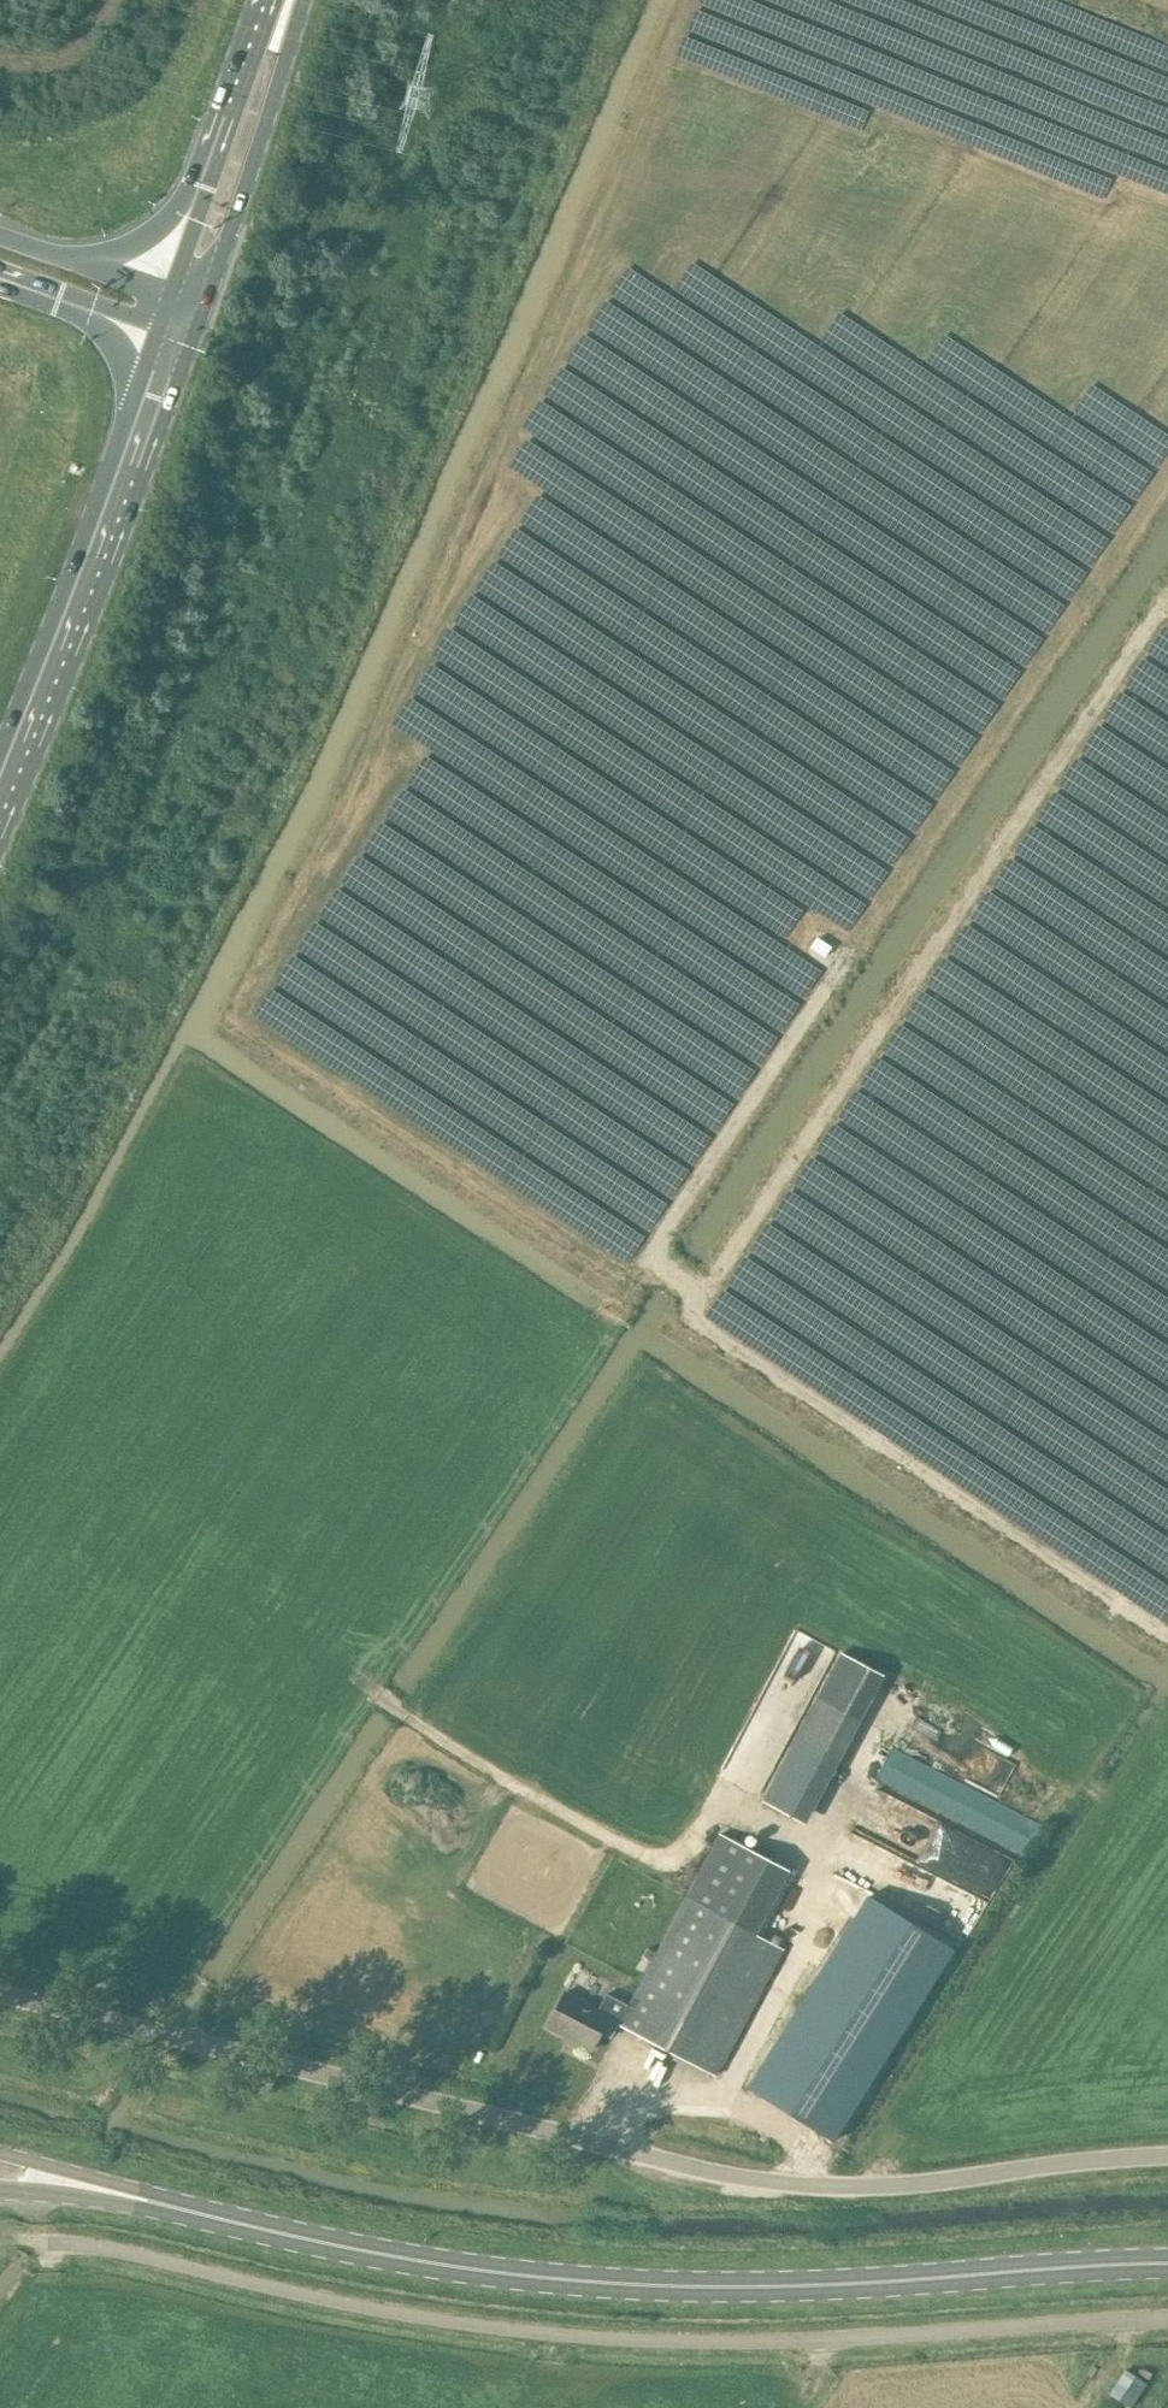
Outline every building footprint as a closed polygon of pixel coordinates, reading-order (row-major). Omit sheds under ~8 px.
[(833,960),(839,950),(815,933),(809,943),(833,960)] [(819,1693),(763,1800),(806,1823),(862,1716),(819,1693)] [(873,1783),(1024,1849),(1039,1815),(888,1748),(873,1783)] [(642,1982),(638,1991),(622,2021),(620,2024),(719,2076),(786,1949),(759,1934),(793,1870),(722,1833),(688,1898),(687,1897),(648,1971),(644,1969),(638,1979),(642,1982)] [(834,2141),(955,1949),(869,1895),(748,2086),(834,2141)] [(638,1991),(615,1980),(600,2008),(569,1991),(550,2026),(594,2049),(612,2015),(622,2021),(638,1991)] [(1109,2393),(1131,2407),(1147,2383),(1125,2368),(1109,2393)]
